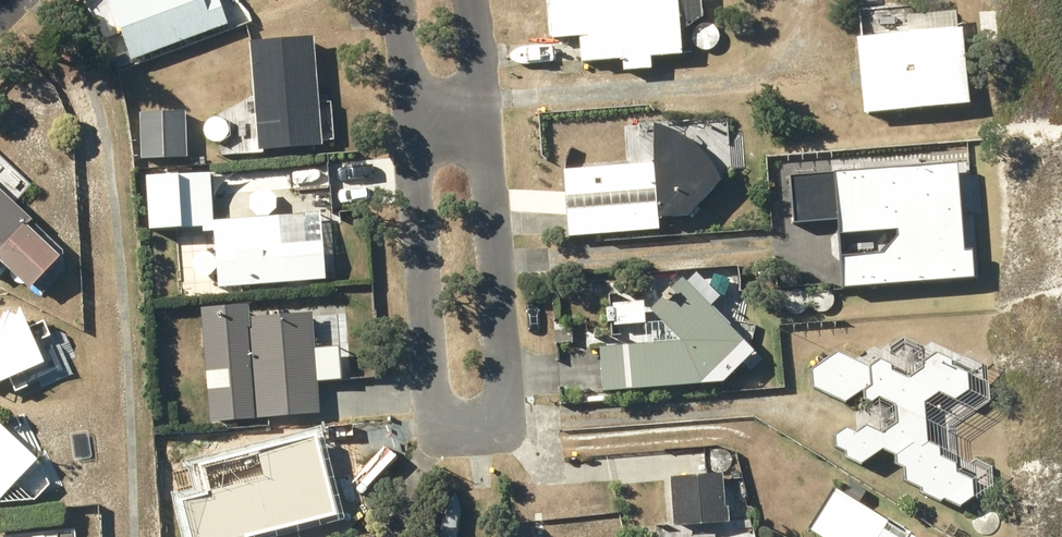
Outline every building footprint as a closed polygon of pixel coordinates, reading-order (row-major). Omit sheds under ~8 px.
[(221,0),(111,0),(131,54),(227,17),(221,0)] [(681,20),(688,19),(688,10),(701,9),(701,0),(550,0),(551,33),(580,31),(581,55),(624,52),(625,64),(650,63),(649,49),(682,47),(681,20)] [(962,23),(857,32),(863,104),(968,95),(962,23)] [(313,30),(249,35),(257,143),(321,139),(313,30)] [(184,106),(140,107),(141,154),(186,152),(184,106)] [(662,120),(653,118),(656,156),(563,163),(568,231),(658,224),(657,213),(688,211),(722,172),(687,130),(670,122),(662,120)] [(882,246),(843,249),(844,280),(973,272),(971,244),(946,246),(968,220),(966,186),(942,165),(864,170),(863,165),(790,169),(792,217),(839,214),(839,226),(898,222),(899,228),(882,246)] [(178,166),(144,169),(148,222),(181,220),(181,223),(202,221),(202,227),(214,226),(218,283),(313,276),(308,209),(213,217),(209,166),(178,169),(178,166)] [(29,283),(59,250),(26,220),(32,214),(0,184),(0,256),(29,283)] [(681,271),(650,307),(685,336),(600,343),(603,385),(722,376),(753,345),(681,271)] [(613,301),(606,302),(607,315),(614,315),(614,319),(645,318),(644,295),(613,297),(613,301)] [(311,308),(247,314),(257,414),(321,408),(311,308)] [(922,357),(923,363),(908,373),(891,365),(891,359),(880,355),(868,362),(836,347),(811,366),(813,381),(845,397),(864,383),(865,392),(872,395),(879,391),(895,399),(896,418),(881,426),(866,419),(855,427),(847,422),(836,430),(836,441),(845,445),(846,451),(861,458),(884,443),(896,449),(897,457),(905,460),(905,474),(922,481),(919,486),(942,496),(943,493),(959,500),(973,490),(971,473),(957,467),(956,457),(941,450),(940,442),(927,435),(924,395),(940,385),(954,393),(968,383),(967,367),(951,360),(951,354),(937,347),(922,357)] [(754,351),(745,361),(751,366),(760,357),(754,351)] [(37,452),(0,418),(0,493),(37,452)] [(234,464),(252,536),(312,536),(352,527),(325,423),(262,439),(266,456),(234,464)] [(669,472),(672,521),(729,517),(728,501),(725,501),(722,468),(669,472)] [(908,529),(904,536),(883,524),(888,515),(859,498),(865,487),(850,478),(844,489),(833,482),(808,524),(830,536),(922,536),(908,529)]
